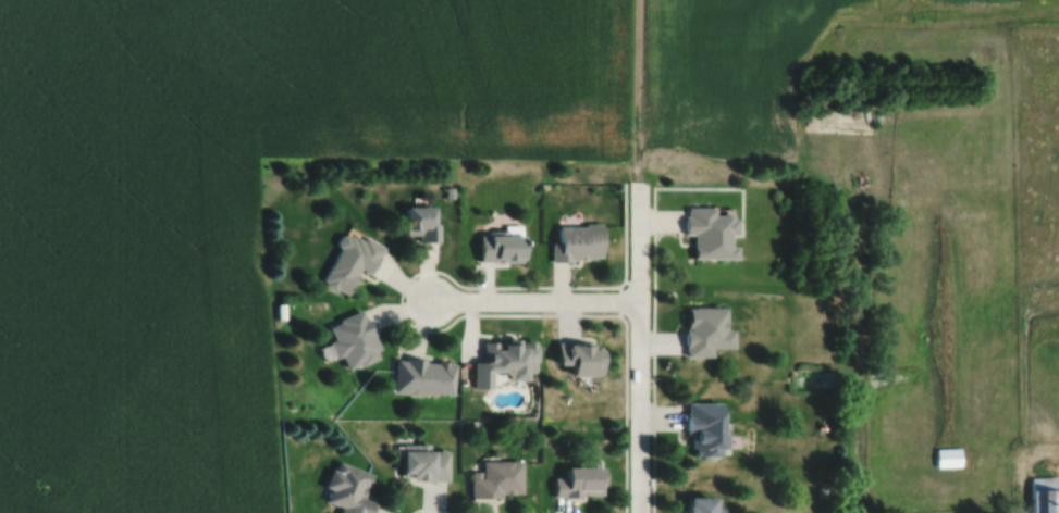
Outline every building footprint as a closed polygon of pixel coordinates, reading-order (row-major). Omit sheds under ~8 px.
[(415,236),(415,243),(437,243),(437,225),(429,225),(429,208),(401,208),(401,236),(415,236)] [(690,260),(731,260),(731,209),(681,209),(681,236),(690,236),(690,260)] [(553,226),(552,263),(598,263),(598,226),(553,226)] [(318,285),(344,299),(358,272),(367,276),(380,251),(345,233),(318,285)] [(476,263),(518,263),(518,236),(476,236),(476,263)] [(728,331),(720,331),(720,309),(682,308),(681,358),(707,358),(707,349),(727,349),(728,331)] [(359,312),(324,326),(331,343),(328,343),(341,374),(378,358),(359,312)] [(471,363),(471,390),(490,389),(490,374),(502,374),(502,382),(520,381),(520,374),(533,374),(533,343),(480,343),(480,363),(471,363)] [(597,376),(597,346),(553,346),(553,365),(563,365),(563,376),(597,376)] [(392,395),(450,398),(451,363),(393,361),(392,395)] [(684,458),(718,458),(718,404),(684,404),(684,458)] [(935,468),(959,468),(959,451),(935,451),(935,468)] [(446,483),(446,452),(397,452),(397,483),(446,483)] [(518,498),(518,462),(479,462),(479,473),(469,473),(469,498),(518,498)] [(370,504),(359,500),(368,476),(331,463),(322,489),(327,491),(323,503),(338,509),(337,512),(367,512),(370,504)] [(551,479),(551,498),(599,498),(599,468),(561,468),(561,479),(551,479)] [(1029,512),(1055,512),(1055,479),(1029,479),(1029,512)] [(707,498),(680,498),(680,512),(708,512),(707,498)]
